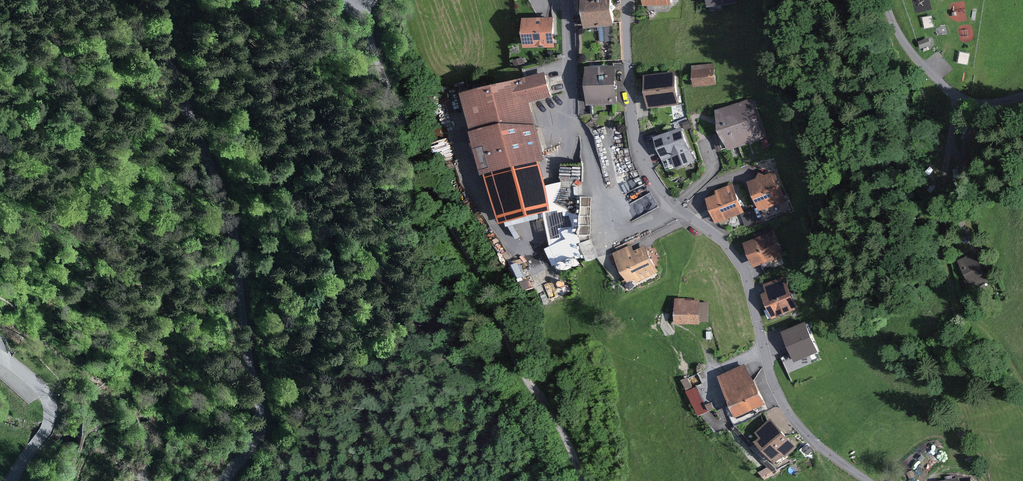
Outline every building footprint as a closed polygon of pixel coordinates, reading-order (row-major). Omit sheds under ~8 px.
[(617,0),(588,0),(588,1),(583,5),(589,7),(592,29),(609,27),(611,42),(622,41),(617,0)] [(653,9),(678,7),(678,0),(652,0),(653,9)] [(739,0),(713,0),(714,10),(740,6),(739,0)] [(560,49),(558,17),(530,19),(532,50),(560,49)] [(929,39),(920,42),(922,48),(930,45),(929,39)] [(718,86),(715,64),(696,66),(698,88),(718,86)] [(593,105),(620,105),(620,65),(593,65),(593,105)] [(685,107),(679,70),(649,75),(655,112),(685,107)] [(558,99),(550,73),(477,95),(516,224),(560,211),(545,162),(555,159),(538,104),(558,99)] [(769,139),(756,99),(723,111),(737,150),(769,139)] [(699,163),(686,128),(661,138),(669,161),(676,158),(681,170),(699,163)] [(580,257),(588,258),(589,161),(570,161),(570,229),(574,241),(551,249),(557,265),(580,257)] [(789,201),(777,174),(769,177),(763,174),(762,180),(755,183),(767,210),(789,201)] [(748,212),(735,184),(719,191),(721,195),(712,199),(723,224),(748,212)] [(786,259),(775,232),(749,243),(760,270),(786,259)] [(666,275),(650,246),(638,252),(635,245),(617,254),(636,291),(666,275)] [(994,284),(979,256),(966,263),(975,279),(971,282),(977,294),(994,284)] [(801,310),(786,276),(766,285),(770,294),(766,297),(777,321),(801,310)] [(704,299),(680,300),(681,325),(706,324),(705,319),(713,319),(712,302),(704,303),(704,299)] [(807,348),(801,331),(780,337),(785,355),(807,348)] [(774,406),(751,364),(727,378),(750,419),(774,406)] [(700,384),(689,389),(700,413),(711,408),(700,384)] [(803,450),(776,421),(762,434),(770,443),(764,449),(782,469),(803,450)]
